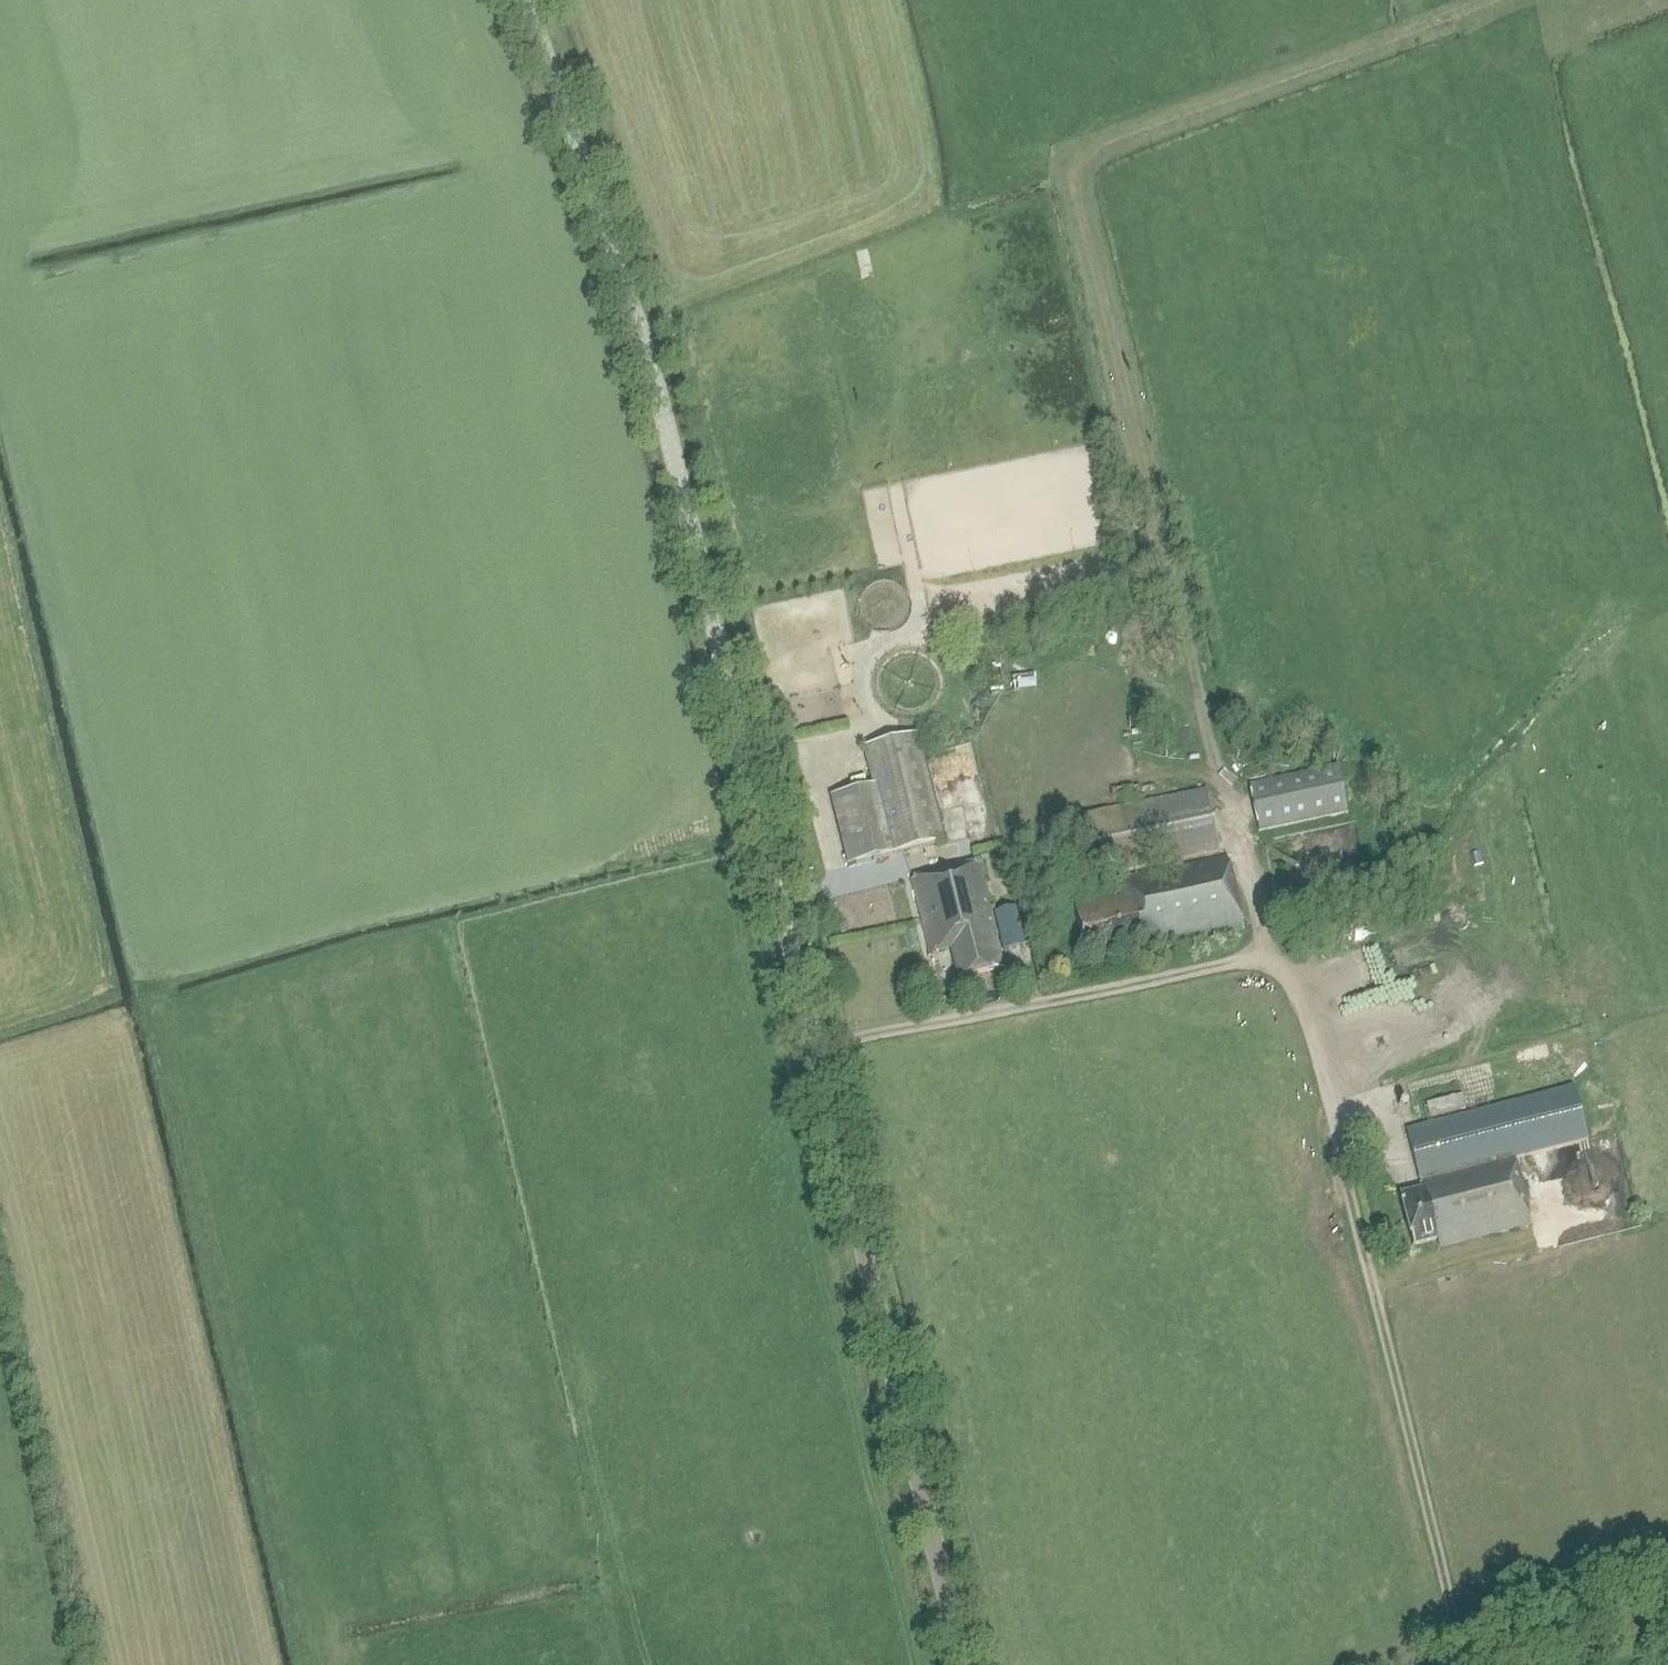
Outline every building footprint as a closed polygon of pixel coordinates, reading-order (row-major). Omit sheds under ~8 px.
[(1030,674),(1012,675),(1013,686),(1031,685),(1030,674)] [(943,844),(917,736),(863,750),(873,788),(830,798),(847,868),(943,844)] [(1258,830),(1347,812),(1338,768),(1249,787),(1258,830)] [(1173,862),(1175,869),(1119,881),(1122,897),(1074,908),(1084,952),(1141,940),(1143,950),(1242,929),(1226,858),(1183,867),(1181,860),(1219,852),(1206,791),(1085,818),(1098,878),(1173,862)] [(1000,967),(992,937),(974,864),(911,880),(930,954),(951,949),(958,978),(1000,967)] [(1024,945),(1015,908),(993,913),(1002,951),(1024,945)] [(1514,1159),(1586,1140),(1572,1087),(1405,1131),(1419,1184),(1421,1184),(1423,1190),(1401,1196),(1413,1245),(1435,1240),(1438,1248),(1531,1224),(1514,1159)]
